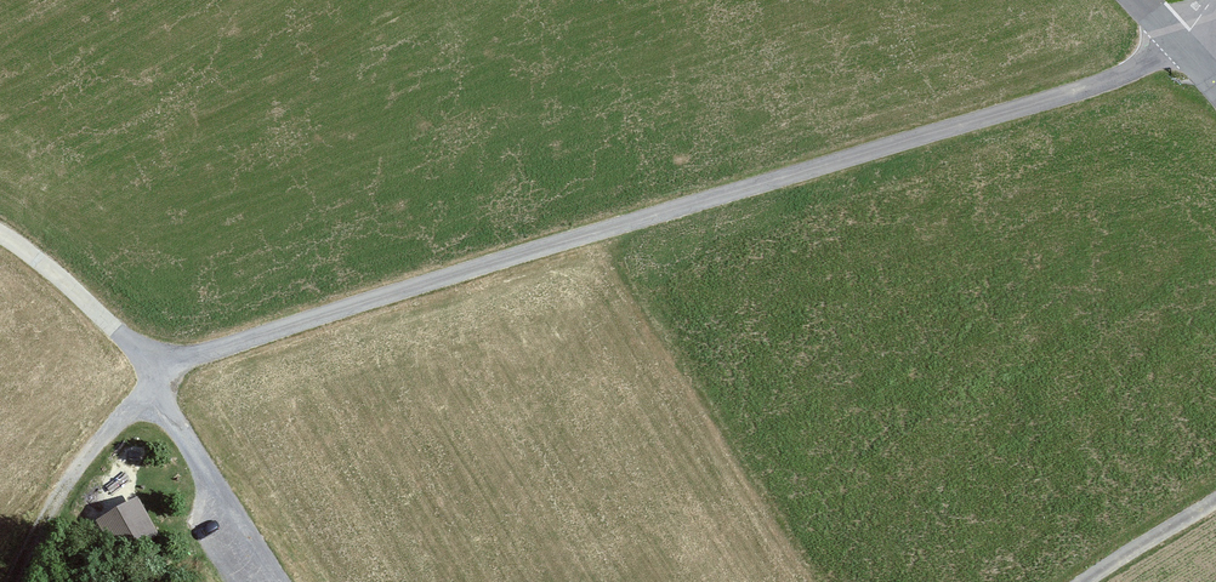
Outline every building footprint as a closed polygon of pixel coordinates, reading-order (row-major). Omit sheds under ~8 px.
[(161,538),(137,498),(96,522),(121,565),(161,538)]
